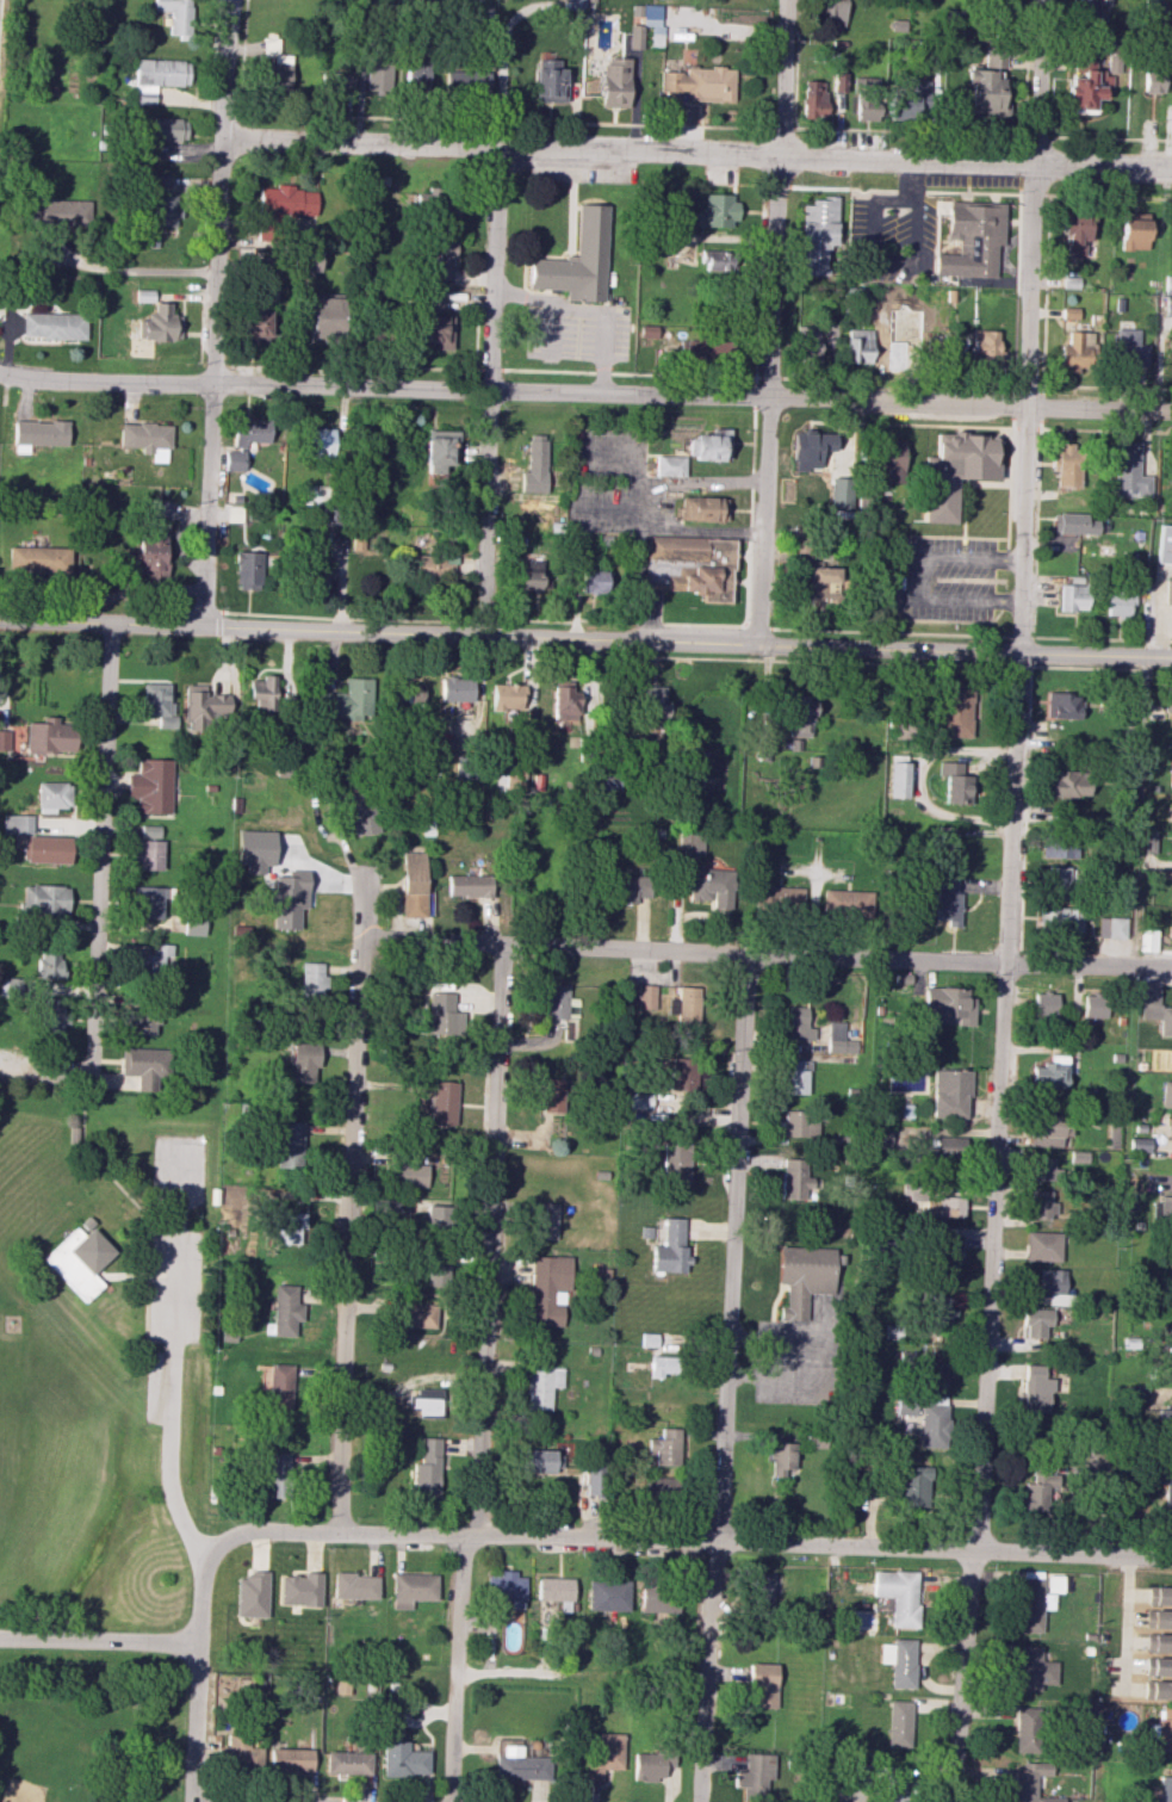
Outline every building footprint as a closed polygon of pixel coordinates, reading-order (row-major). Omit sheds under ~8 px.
[(190,38),(191,0),(154,0),(153,11),(170,11),(169,37),(190,38)] [(817,24),(844,25),(845,0),(818,0),(817,24)] [(661,19),(647,18),(647,28),(655,29),(655,43),(660,43),(661,19)] [(629,49),(642,49),(643,25),(629,24),(629,49)] [(273,56),(273,63),(263,62),(262,88),(290,89),(291,56),(278,55),(279,38),(263,37),(263,55),(273,56)] [(970,115),(1001,116),(1002,78),(994,78),(994,68),(1005,68),(1005,50),(984,50),(984,69),(967,69),(966,81),(971,81),(970,115)] [(1107,72),(1122,72),(1122,53),(1107,52),(1107,72)] [(1093,109),(1094,99),(1102,99),(1103,87),(1110,88),(1111,72),(1094,72),(1095,53),(1079,53),(1078,77),(1068,77),(1068,109),(1093,109)] [(601,106),(628,107),(629,58),(603,57),(601,106)] [(189,60),(135,59),(134,104),(155,105),(156,85),(189,86),(189,60)] [(563,102),(563,59),(535,59),(534,102),(563,102)] [(390,92),(391,62),(365,61),(364,91),(390,92)] [(427,90),(428,63),(405,62),(404,89),(427,90)] [(733,101),(734,67),(686,66),(686,72),(659,72),(658,105),(681,106),(681,100),(733,101)] [(489,70),(445,71),(446,96),(489,95),(489,70)] [(1143,92),(1163,93),(1163,71),(1144,70),(1143,92)] [(353,88),(353,71),(318,72),(319,93),(343,93),(343,89),(353,88)] [(846,72),(834,72),(833,91),(846,91),(846,72)] [(856,91),(856,120),(878,121),(880,78),(854,77),(853,91),(856,91)] [(802,118),(825,119),(826,81),(803,80),(802,118)] [(888,119),(922,120),(924,82),(912,82),(911,93),(889,92),(888,119)] [(187,119),(143,117),(142,139),(187,140),(187,119)] [(174,226),(175,176),(150,175),(149,226),(174,226)] [(260,187),(259,215),(315,217),(316,191),(293,190),(293,184),(277,184),(277,188),(260,187)] [(458,215),(458,188),(425,188),(426,216),(458,215)] [(696,226),(734,227),(736,194),(703,193),(703,211),(697,211),(696,226)] [(801,204),(801,275),(826,275),(826,248),(837,248),(837,197),(811,197),(811,204),(801,204)] [(936,275),(937,254),(957,255),(957,246),(951,246),(951,240),(947,240),(949,197),(963,198),(962,204),(993,206),(993,204),(1005,204),(1003,246),(998,244),(996,278),(936,275)] [(89,201),(31,200),(31,225),(89,226),(89,201)] [(528,260),(578,262),(582,208),(609,209),(603,301),(571,299),(572,290),(526,287),(528,260)] [(1084,255),(1084,240),(1088,240),(1088,226),(1092,226),(1092,214),(1062,213),(1062,236),(1065,236),(1065,255),(1084,255)] [(1120,249),(1147,250),(1148,219),(1121,218),(1120,249)] [(427,278),(453,279),(454,241),(427,241),(427,278)] [(299,273),(319,272),(318,250),(298,251),(299,273)] [(701,250),(702,271),(730,270),(729,250),(701,250)] [(1164,295),(1163,317),(1171,317),(1171,296),(1164,295)] [(309,342),(344,342),(343,297),(309,298),(309,342)] [(137,320),(137,339),(180,340),(180,315),(169,315),(169,302),(150,302),(150,320),(137,320)] [(1061,318),(1076,319),(1077,308),(1062,307),(1061,318)] [(274,310),(243,311),(243,341),(275,340),(274,310)] [(21,338),(86,339),(86,313),(22,312),(21,338)] [(452,349),(452,315),(417,315),(418,342),(434,342),(434,349),(452,349)] [(825,339),(835,339),(836,325),(826,324),(825,339)] [(662,326),(637,325),(636,355),(661,355),(662,326)] [(796,326),(797,362),(820,361),(819,325),(796,326)] [(1147,344),(1138,344),(1138,329),(1115,328),(1114,366),(1146,367),(1147,344)] [(871,363),(872,329),(848,329),(846,363),(871,363)] [(999,330),(972,329),(971,363),(998,364),(999,330)] [(1059,373),(1078,373),(1078,366),(1089,366),(1090,331),(1067,331),(1067,344),(1059,344),(1059,373)] [(678,338),(679,361),(727,360),(727,337),(678,338)] [(246,442),(269,442),(269,419),(233,418),(232,446),(245,446),(246,442)] [(28,444),(67,445),(68,421),(13,420),(13,450),(28,450),(28,444)] [(119,422),(119,446),(142,448),(142,452),(151,453),(151,462),(168,462),(169,424),(119,422)] [(333,428),(306,428),(305,456),(333,457),(333,428)] [(687,435),(686,459),(728,460),(729,428),(718,428),(717,436),(687,435)] [(425,473),(443,473),(443,465),(451,465),(451,449),(458,449),(459,431),(426,430),(425,473)] [(834,433),(792,432),(792,469),(819,469),(819,450),(834,450),(834,433)] [(922,522),(924,457),(935,457),(936,434),(954,435),(954,432),(963,432),(963,434),(994,435),(993,464),(998,464),(997,482),(965,479),(963,487),(954,487),(951,524),(922,522)] [(520,474),(520,493),(545,492),(545,434),(526,435),(527,474),(520,474)] [(903,441),(876,440),(875,487),(902,488),(903,441)] [(1078,487),(1079,443),(1057,442),(1056,456),(1051,456),(1050,471),(1056,471),(1055,487),(1078,487)] [(1138,442),(1114,442),(1113,489),(1127,489),(1127,496),(1149,497),(1149,476),(1138,475),(1138,442)] [(244,471),(244,452),(224,451),(223,470),(244,471)] [(684,476),(685,456),(655,456),(655,476),(684,476)] [(851,478),(829,477),(828,508),(850,509),(851,478)] [(322,505),(323,486),(302,485),(301,504),(322,505)] [(725,497),(679,497),(679,520),(725,521),(725,497)] [(1097,520),(1086,520),(1086,513),(1053,513),(1053,533),(1097,535),(1097,520)] [(1158,525),(1156,563),(1171,564),(1171,526),(1158,525)] [(134,565),(137,566),(137,573),(163,575),(166,533),(137,530),(134,565)] [(352,550),(364,549),(363,531),(351,532),(352,550)] [(644,589),(645,535),(737,538),(736,572),(733,572),(732,605),(701,603),(701,594),(692,594),(692,590),(644,589)] [(7,572),(69,573),(70,547),(7,546),(7,572)] [(235,588),(260,589),(261,552),(236,551),(235,588)] [(327,590),(327,578),(330,578),(331,553),(311,552),(310,589),(327,590)] [(455,555),(411,556),(411,575),(455,574),(455,555)] [(549,576),(541,576),(541,561),(519,561),(519,589),(548,590),(549,576)] [(835,567),(808,568),(809,606),(836,605),(835,567)] [(579,593),(609,594),(610,571),(579,570),(579,593)] [(1164,579),(1164,604),(1171,605),(1171,579),(1164,579)] [(1059,610),(1086,611),(1087,584),(1059,584),(1059,610)] [(1107,591),(1106,615),(1132,616),(1133,592),(1107,591)] [(249,709),(274,709),(275,675),(261,675),(261,681),(249,680),(249,709)] [(370,718),(372,678),(345,677),(344,692),(315,691),(315,717),(370,718)] [(440,677),(439,701),(472,701),(472,678),(440,677)] [(587,709),(597,708),(596,677),(586,677),(587,709)] [(577,723),(578,692),(570,691),(571,681),(554,680),(552,722),(577,723)] [(168,683),(142,684),(143,714),(173,714),(173,702),(168,703),(168,683)] [(422,683),(394,684),(394,703),(422,702),(422,683)] [(970,737),(971,684),(936,683),(935,736),(970,737)] [(231,694),(205,694),(205,685),(185,684),(184,730),(205,731),(205,717),(230,718),(231,694)] [(491,709),(522,710),(523,685),(491,684),(491,709)] [(663,685),(639,687),(642,726),(655,725),(655,718),(665,717),(663,685)] [(1046,717),(1080,718),(1080,693),(1046,693),(1046,717)] [(811,737),(812,697),(790,697),(788,736),(811,737)] [(26,722),(26,751),(75,752),(76,724),(56,724),(56,716),(41,716),(41,722),(26,722)] [(9,750),(9,730),(0,730),(0,750),(9,750)] [(136,813),(170,814),(172,759),(138,759),(137,774),(127,774),(127,796),(137,797),(136,813)] [(907,797),(908,762),(888,762),(887,797),(907,797)] [(944,803),(970,803),(971,775),(961,775),(961,762),(938,762),(938,776),(944,776),(944,803)] [(1049,797),(1086,797),(1086,772),(1050,772),(1049,797)] [(37,813),(55,813),(55,807),(70,807),(70,782),(38,782),(37,813)] [(347,794),(355,836),(377,832),(368,789),(347,794)] [(32,814),(2,815),(2,833),(32,833),(32,814)] [(161,825),(140,825),(140,847),(136,847),(136,870),(162,869),(161,825)] [(955,826),(936,826),(936,854),(954,854),(955,826)] [(247,864),(246,874),(263,875),(263,865),(274,865),(275,831),(238,830),(237,864),(247,864)] [(678,852),(702,852),(702,832),(678,832),(678,852)] [(1143,853),(1155,853),(1155,832),(1144,832),(1143,853)] [(1074,834),(1040,836),(1041,858),(1074,857),(1074,834)] [(70,863),(71,837),(27,836),(26,861),(70,863)] [(424,852),(402,852),(401,916),(424,916),(424,852)] [(1070,866),(1043,867),(1044,895),(1071,894),(1070,866)] [(688,902),(709,903),(709,908),(732,909),(733,869),(689,868),(688,902)] [(307,871),(286,870),(286,876),(274,876),(274,889),(267,889),(266,903),(273,903),(272,928),(298,929),(299,907),(306,908),(307,871)] [(491,875),(447,875),(447,897),(491,896),(491,875)] [(635,903),(635,897),(649,897),(649,875),(616,875),(615,903),(635,903)] [(960,876),(937,875),(935,919),(947,920),(947,926),(958,927),(960,876)] [(68,913),(69,886),(23,885),(22,911),(68,913)] [(164,919),(165,887),(133,886),(132,918),(164,919)] [(802,887),(755,886),(754,911),(802,912),(802,887)] [(822,915),(871,916),(872,891),(823,889),(822,915)] [(1080,933),(1081,908),(1038,907),(1038,932),(1080,933)] [(205,914),(185,913),(184,934),(205,935),(205,914)] [(1125,939),(1126,918),(1098,917),(1097,938),(1125,939)] [(153,954),(137,954),(136,976),(163,977),(164,956),(173,956),(173,944),(154,943),(153,954)] [(38,978),(62,978),(62,951),(38,951),(38,978)] [(301,997),(321,998),(322,963),(302,962),(301,997)] [(17,996),(17,978),(0,978),(0,996),(17,996)] [(1158,1007),(1159,983),(1139,982),(1138,1018),(1159,1019),(1159,1036),(1171,1036),(1171,1007),(1158,1007)] [(569,984),(543,983),(541,1022),(567,1023),(569,984)] [(635,1008),(655,1009),(656,985),(637,984),(635,1008)] [(666,1013),(677,1014),(676,1026),(697,1027),(699,987),(677,986),(676,999),(666,999),(666,1013)] [(966,988),(923,986),(922,1022),(957,1023),(957,1025),(973,1025),(973,998),(966,997),(966,988)] [(425,1034),(451,1034),(452,992),(426,992),(425,1034)] [(1033,1015),(1056,1015),(1057,993),(1034,992),(1033,1015)] [(1083,1017),(1105,1017),(1105,994),(1084,994),(1083,1017)] [(63,1004),(41,1005),(41,1032),(63,1031),(63,1004)] [(807,1006),(787,1006),(786,1042),(813,1043),(814,1028),(806,1027),(807,1006)] [(154,1034),(155,1010),(123,1009),(123,1023),(130,1023),(130,1034),(154,1034)] [(827,1053),(856,1053),(856,1035),(847,1035),(847,1022),(827,1022),(827,1053)] [(290,1082),(313,1083),(313,1067),(318,1067),(319,1043),(291,1043),(290,1082)] [(120,1075),(136,1075),(136,1090),(155,1090),(156,1076),(166,1076),(166,1049),(120,1048),(120,1075)] [(1049,1065),(1031,1064),(1030,1086),(1067,1087),(1068,1055),(1050,1055),(1049,1065)] [(669,1089),(654,1089),(654,1105),(673,1105),(673,1089),(694,1090),(695,1058),(670,1058),(669,1089)] [(785,1094),(807,1094),(808,1060),(786,1060),(785,1094)] [(931,1117),(964,1118),(965,1097),(969,1097),(970,1070),(932,1069),(931,1117)] [(565,1112),(566,1079),(541,1079),(540,1112),(565,1112)] [(455,1082),(429,1081),(428,1125),(454,1125),(455,1082)] [(1162,1081),(1161,1107),(1171,1108),(1171,1081),(1162,1081)] [(816,1136),(816,1110),(783,1110),(784,1136),(816,1136)] [(1068,1147),(1069,1114),(1030,1113),(1029,1145),(1068,1147)] [(274,1167),(303,1169),(305,1123),(276,1121),(274,1167)] [(1130,1152),(1149,1151),(1149,1137),(1129,1138),(1130,1152)] [(663,1143),(661,1182),(688,1183),(690,1145),(663,1143)] [(417,1156),(392,1155),(391,1186),(426,1187),(427,1164),(417,1164),(417,1156)] [(1053,1157),(1030,1158),(1031,1181),(1060,1180),(1060,1168),(1053,1169),(1053,1157)] [(782,1198),(804,1199),(804,1187),(808,1188),(808,1159),(783,1158),(782,1198)] [(907,1201),(926,1199),(924,1182),(904,1185),(907,1201)] [(1051,1190),(1030,1190),(1029,1218),(1055,1218),(1056,1201),(1050,1201),(1051,1190)] [(1158,1196),(1159,1225),(1171,1225),(1171,1195),(1158,1196)] [(927,1197),(927,1216),(962,1217),(962,1198),(927,1197)] [(556,1239),(557,1203),(533,1202),(532,1238),(556,1239)] [(419,1213),(419,1229),(443,1230),(444,1204),(426,1204),(425,1213),(419,1213)] [(275,1243),(298,1244),(299,1227),(305,1228),(306,1213),(272,1212),(271,1231),(276,1231),(275,1243)] [(663,1245),(652,1245),(651,1271),(684,1272),(686,1218),(664,1218),(663,1245)] [(91,1273),(114,1252),(91,1227),(83,1234),(76,1226),(42,1258),(83,1302),(102,1284),(91,1273)] [(1060,1232),(1025,1232),(1025,1261),(1060,1261),(1060,1232)] [(958,1236),(933,1235),(932,1277),(957,1277),(958,1236)] [(778,1320),(806,1321),(807,1293),(833,1294),(834,1248),(778,1247),(777,1283),(785,1283),(785,1306),(779,1306),(778,1320)] [(451,1255),(428,1255),(428,1287),(452,1287),(451,1255)] [(570,1256),(531,1255),(529,1326),(562,1326),(563,1290),(570,1290),(570,1256)] [(1064,1288),(1065,1270),(1040,1269),(1039,1294),(1048,1295),(1048,1305),(1073,1305),(1074,1288),(1064,1288)] [(302,1321),(302,1304),(295,1303),(296,1285),(273,1285),(272,1336),(294,1336),(295,1321),(302,1321)] [(948,1323),(950,1297),(923,1296),(922,1321),(948,1323)] [(398,1327),(436,1328),(436,1304),(419,1304),(419,1298),(398,1298),(398,1327)] [(1052,1310),(1022,1309),(1021,1336),(1045,1337),(1046,1325),(1051,1326),(1052,1310)] [(641,1346),(674,1347),(674,1333),(641,1333),(641,1346)] [(676,1356),(650,1356),(649,1377),(663,1378),(663,1372),(675,1373),(676,1356)] [(946,1362),(925,1362),(924,1384),(945,1384),(946,1362)] [(292,1410),(293,1365),(268,1364),(266,1410),(292,1410)] [(1049,1412),(1050,1378),(1043,1378),(1044,1365),(1023,1364),(1022,1411),(1049,1412)] [(550,1410),(551,1387),(562,1387),(563,1367),(528,1366),(527,1410),(550,1410)] [(439,1414),(439,1388),(416,1388),(416,1397),(409,1397),(409,1408),(419,1407),(419,1414),(439,1414)] [(914,1396),(896,1396),(896,1415),(914,1415),(914,1396)] [(918,1448),(944,1448),(945,1400),(919,1399),(918,1448)] [(1156,1428),(1171,1429),(1171,1404),(1171,1409),(1156,1409),(1156,1428)] [(679,1465),(679,1428),(660,1428),(660,1438),(647,1438),(647,1451),(654,1451),(655,1465),(679,1465)] [(412,1496),(439,1497),(440,1438),(421,1437),(420,1463),(412,1463),(412,1496)] [(783,1476),(783,1469),(793,1469),(793,1442),(764,1442),(764,1461),(770,1461),(770,1476),(783,1476)] [(562,1451),(522,1450),(522,1471),(562,1472),(562,1451)] [(265,1498),(289,1497),(288,1453),(263,1453),(265,1498)] [(1022,1511),(1043,1510),(1043,1489),(1055,1489),(1054,1464),(1032,1465),(1033,1483),(1022,1483),(1022,1511)] [(1164,1464),(1164,1515),(1171,1514),(1171,1464),(1164,1464)] [(929,1467),(901,1466),(900,1507),(928,1508),(929,1467)] [(645,1499),(673,1499),(673,1477),(645,1477),(645,1499)] [(268,1571),(245,1570),(245,1578),(236,1577),(235,1617),(267,1617),(268,1571)] [(515,1570),(498,1570),(498,1576),(486,1576),(485,1599),(508,1599),(508,1609),(523,1609),(524,1576),(515,1576),(515,1570)] [(917,1571),(872,1570),(871,1596),(890,1597),(890,1627),(916,1628),(917,1571)] [(321,1572),(303,1572),(303,1576),(279,1576),(278,1605),(320,1606),(321,1572)] [(377,1599),(378,1575),(333,1573),(332,1598),(377,1599)] [(412,1609),(412,1600),(436,1600),(436,1574),(392,1573),(392,1609),(412,1609)] [(756,1573),(754,1606),(775,1607),(777,1574),(756,1573)] [(572,1578),(537,1577),(537,1600),(572,1601),(572,1578)] [(1041,1593),(1042,1578),(1019,1577),(1018,1632),(1040,1632),(1041,1608),(1051,1609),(1051,1593),(1041,1593)] [(628,1611),(629,1580),(587,1580),(587,1610),(628,1611)] [(1147,1586),(1146,1604),(1171,1605),(1171,1587),(1147,1586)] [(678,1613),(679,1589),(640,1588),(639,1614),(665,1615),(665,1612),(678,1613)] [(1171,1629),(1171,1610),(1144,1610),(1144,1628),(1171,1629)] [(1144,1633),(1144,1652),(1171,1652),(1171,1633),(1144,1633)] [(914,1639),(890,1638),(890,1644),(878,1643),(878,1663),(889,1663),(889,1687),(913,1688),(914,1639)] [(1040,1646),(1017,1645),(1016,1690),(1042,1691),(1043,1684),(1055,1684),(1055,1661),(1039,1661),(1040,1646)] [(1171,1676),(1171,1658),(1144,1657),(1143,1675),(1171,1676)] [(775,1708),(776,1663),(748,1663),(748,1685),(753,1685),(752,1707),(775,1708)] [(1143,1681),(1142,1699),(1171,1700),(1171,1681),(1143,1681)] [(911,1748),(912,1701),(888,1700),(886,1747),(911,1748)] [(1039,1707),(1015,1707),(1014,1752),(1038,1753),(1039,1707)] [(1157,1707),(1156,1725),(1144,1724),(1143,1738),(1155,1738),(1155,1751),(1171,1751),(1171,1707),(1157,1707)] [(383,1776),(429,1775),(429,1750),(408,1751),(408,1741),(399,1741),(399,1731),(383,1731),(383,1776)] [(601,1780),(601,1768),(621,1769),(622,1733),(596,1733),(596,1757),(581,1756),(581,1780),(601,1780)] [(261,1748),(247,1746),(248,1738),(227,1734),(222,1762),(258,1769),(261,1748)] [(521,1756),(521,1745),(502,1745),(501,1756),(495,1755),(494,1779),(549,1780),(549,1756),(521,1756)] [(312,1749),(269,1748),(269,1772),(312,1772),(312,1749)] [(371,1752),(326,1751),(325,1774),(371,1775),(371,1752)] [(632,1779),(663,1780),(663,1754),(633,1753),(632,1779)] [(743,1794),(773,1795),(774,1754),(744,1753),(743,1794)] [(1036,1775),(1051,1775),(1051,1763),(1022,1762),(1022,1771),(1014,1770),(1013,1801),(1035,1801),(1036,1775)] [(1159,1776),(1159,1801),(1171,1801),(1171,1776),(1159,1776)]
